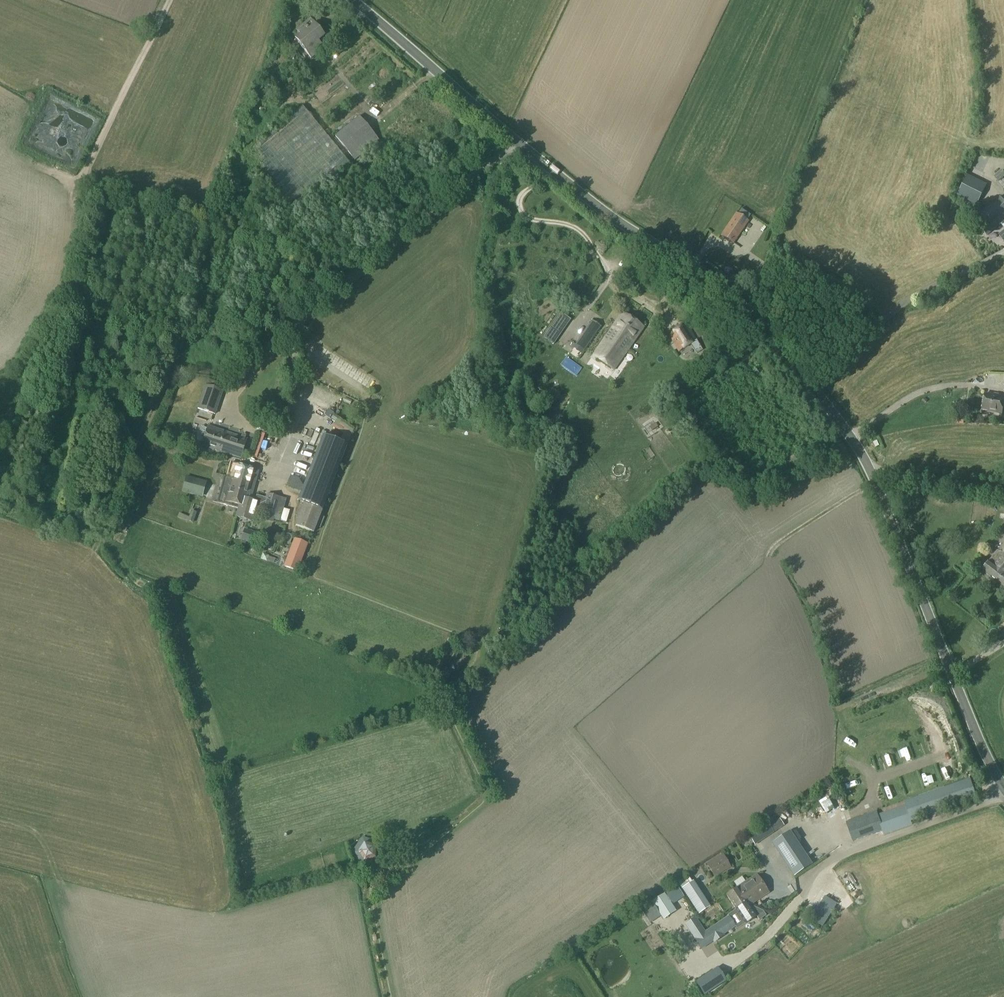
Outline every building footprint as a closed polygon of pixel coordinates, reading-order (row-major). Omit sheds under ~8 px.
[(306,31),(295,40),(311,59),(316,55),(312,51),(314,49),(312,47),(325,37),(310,20),(303,25),(306,28),(304,30),(306,31)] [(241,156),(291,216),(351,166),(302,106),(241,156)] [(334,137),(355,161),(379,141),(359,117),(334,137)] [(998,183),(1003,178),(1003,173),(1002,171),(994,178),(998,183)] [(960,193),(976,203),(986,185),(971,176),(960,193)] [(1000,198),(973,219),(987,236),(999,225),(1003,231),(1003,202),(1000,198)] [(736,213),(731,219),(720,236),(733,246),(749,222),(736,213)] [(593,357),(613,371),(642,328),(622,314),(593,357)] [(585,352),(601,327),(592,321),(575,345),(585,352)] [(690,345),(696,355),(703,350),(686,323),(667,335),(678,353),(690,345)] [(554,345),(560,335),(550,328),(544,338),(554,345)] [(206,409),(214,412),(223,387),(204,380),(193,410),(204,414),(206,409)] [(995,413),(995,414),(1002,415),(1003,407),(1003,397),(986,394),(983,410),(995,413)] [(317,436),(323,440),(327,433),(303,417),(295,429),(313,441),(317,436)] [(202,446),(241,459),(247,440),(208,427),(202,446)] [(247,457),(254,459),(261,432),(253,431),(247,457)] [(288,485),(317,496),(313,507),(304,504),(296,527),(314,533),(343,454),(333,450),(327,465),(323,464),(322,466),(311,461),(307,471),(295,467),(288,485)] [(250,501),(250,498),(258,472),(233,465),(229,479),(224,478),(217,504),(239,510),(240,506),(246,508),(248,501),(250,501)] [(202,497),(205,483),(186,478),(183,492),(202,497)] [(944,495),(934,489),(929,495),(940,502),(944,495)] [(280,498),(267,495),(260,520),(273,523),(280,498)] [(239,510),(236,518),(247,521),(248,518),(253,519),(255,511),(260,512),(263,501),(250,498),(250,501),(248,501),(246,508),(240,506),(239,510)] [(193,524),(197,513),(190,511),(188,517),(178,514),(177,519),(193,524)] [(240,541),(254,545),(258,534),(243,530),(240,541)] [(294,540),(283,567),(297,572),(307,545),(294,540)] [(1001,552),(999,551),(983,571),(990,577),(989,578),(989,580),(994,583),(996,583),(997,582),(1003,587),(1003,549),(1001,552)] [(905,807),(878,815),(883,832),(884,836),(913,826),(912,822),(977,800),(972,785),(970,779),(903,803),(905,807)] [(852,843),(883,832),(878,815),(877,812),(846,823),(852,843)] [(769,827),(773,833),(783,826),(779,820),(769,827)] [(773,833),(769,827),(767,824),(756,831),(762,841),(773,833)] [(796,844),(789,833),(774,843),(781,854),(796,844)] [(380,859),(380,843),(362,837),(351,853),(361,867),(374,861),(380,859)] [(780,887),(814,863),(804,848),(769,872),(780,887)] [(708,866),(713,875),(729,866),(724,857),(708,866)] [(749,906),(750,906),(749,906),(768,893),(756,877),(727,897),(736,910),(747,903),(749,906)] [(686,895),(697,888),(693,882),(681,889),(686,895)] [(698,915),(710,907),(705,901),(694,908),(698,915)] [(650,924),(660,917),(652,904),(651,903),(640,910),(641,911),(650,924)] [(668,903),(657,911),(661,917),(672,909),(668,903)] [(752,909),(750,906),(749,906),(747,903),(736,910),(745,924),(757,917),(758,919),(764,915),(762,913),(754,907),(752,909)] [(705,932),(695,918),(685,925),(701,949),(735,926),(729,916),(705,932)] [(730,933),(722,940),(726,945),(734,938),(730,933)] [(703,996),(726,981),(717,968),(694,983),(703,996)]
